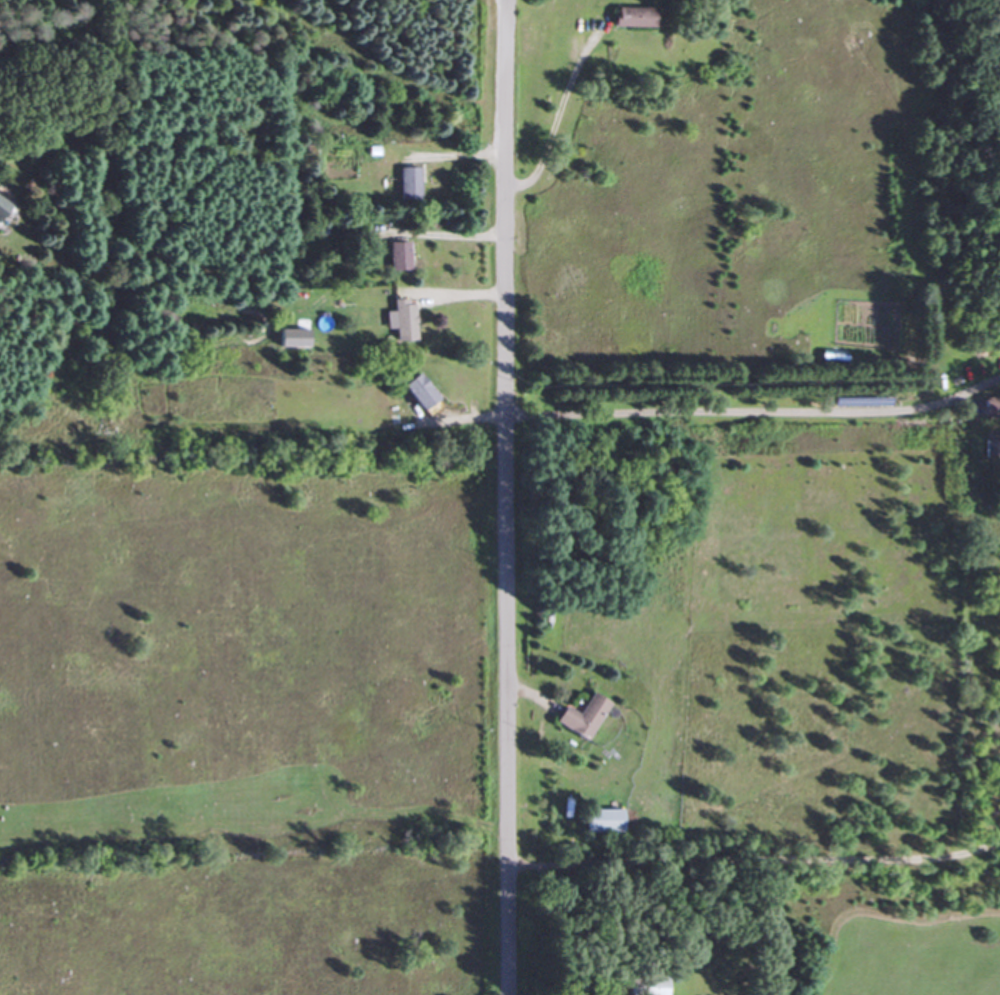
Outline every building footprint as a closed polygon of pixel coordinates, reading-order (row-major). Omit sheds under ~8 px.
[(646,9),(609,9),(609,28),(646,28),(646,9)] [(416,200),(416,167),(397,167),(397,200),(416,200)] [(9,211),(0,200),(0,218),(9,211)] [(405,242),(384,242),(384,271),(405,271),(405,242)] [(389,341),(408,341),(408,300),(389,300),(389,341)] [(432,401),(416,373),(397,384),(414,412),(432,401)] [(999,417),(999,397),(979,397),(979,417),(999,417)] [(551,722),(582,742),(606,704),(588,692),(574,714),(561,706),(551,722)] [(619,832),(619,809),(581,809),(581,832),(619,832)] [(622,994),(661,994),(661,972),(622,972),(622,994)]
